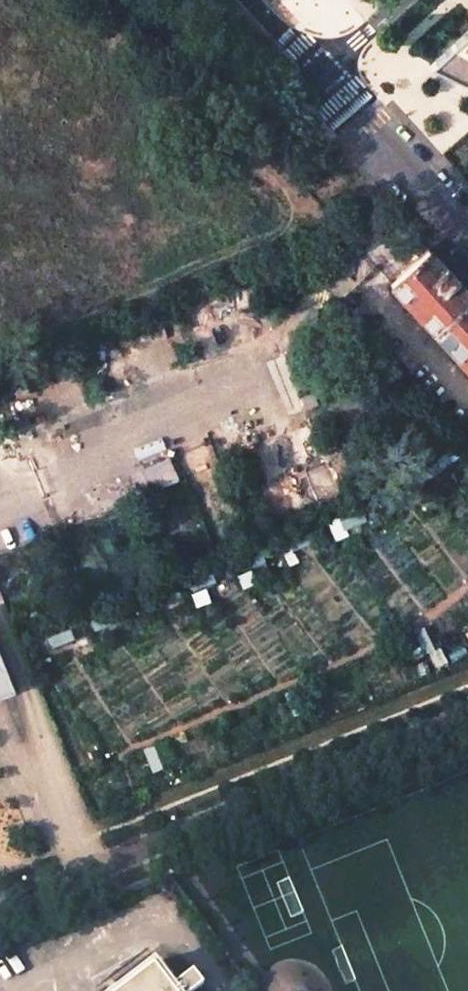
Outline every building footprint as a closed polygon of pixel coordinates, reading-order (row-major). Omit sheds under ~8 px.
[(431,66),(467,84),(467,32),(431,66)] [(391,283),(436,332),(467,303),(467,293),(454,277),(429,250),(391,283)] [(436,332),(467,367),(467,303),(436,332)] [(14,692),(0,656),(0,698),(14,692)] [(115,990),(177,990),(154,961),(115,990)]
